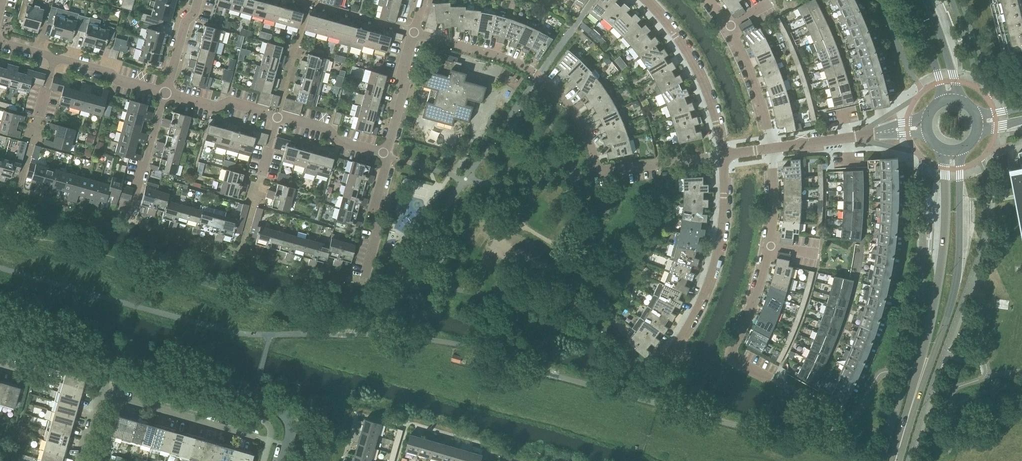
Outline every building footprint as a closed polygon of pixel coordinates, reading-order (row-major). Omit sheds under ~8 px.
[(18,19),(24,20),(22,27),(38,31),(43,10),(32,7),(33,0),(23,0),(18,19)] [(121,7),(132,10),(135,0),(123,0),(121,7)] [(142,20),(157,25),(162,26),(164,19),(170,21),(174,6),(151,0),(149,7),(153,8),(151,15),(143,13),(141,20),(142,20)] [(229,9),(232,0),(219,0),(217,5),(229,9)] [(241,12),(244,0),(232,0),(229,9),(241,12)] [(252,15),(256,0),(244,0),(241,12),(252,15)] [(264,18),(269,0),(264,0),(264,2),(258,0),(256,0),(252,15),(264,18)] [(275,21),(280,6),(272,4),(274,0),(269,0),(264,18),(275,21)] [(400,3),(401,0),(379,0),(377,4),(383,6),(404,12),(406,4),(400,3)] [(452,26),(452,24),(451,6),(452,6),(451,3),(451,2),(451,0),(448,0),(448,2),(436,3),(432,2),(426,26),(437,29),(438,23),(445,22),(445,27),(452,27),(452,26)] [(603,17),(615,3),(616,2),(618,0),(598,0),(592,8),(589,12),(600,20),(603,17)] [(732,13),(743,6),(740,1),(741,0),(723,0),(729,8),(732,13)] [(800,17),(820,7),(817,0),(811,0),(798,7),(801,14),(799,15),(800,17)] [(823,1),(830,14),(835,25),(840,36),(848,33),(847,29),(849,28),(851,33),(847,35),(847,36),(840,38),(845,52),(849,63),(853,74),(862,72),(861,68),(863,68),(865,72),(865,73),(860,74),(861,75),(854,77),(857,90),(860,102),(861,111),(883,107),(891,105),(891,104),(889,95),(886,83),(884,73),(883,71),(881,62),(878,53),(874,41),(870,32),(866,21),(862,12),(857,0),(856,0),(825,0),(823,1)] [(997,24),(1021,18),(1021,0),(1008,0),(992,4),(997,24)] [(275,21),(287,25),(293,3),(285,1),(284,7),(280,6),(275,21)] [(603,17),(613,26),(626,13),(627,11),(631,8),(625,2),(622,6),(616,2),(615,3),(603,17)] [(293,3),(287,25),(299,28),(303,13),(296,10),(297,5),(293,3)] [(466,31),(466,29),(466,27),(467,9),(467,6),(454,6),(453,3),(451,3),(452,6),(451,6),(452,24),(452,26),(459,26),(459,31),(466,31)] [(404,12),(383,6),(379,18),(395,22),(397,15),(403,16),(404,12)] [(743,6),(732,13),(735,18),(746,11),(743,6)] [(68,12),(52,7),(48,22),(53,23),(50,35),(61,38),(68,12)] [(479,35),(479,31),(480,29),(479,29),(482,11),(482,12),(482,10),(482,7),(480,7),(480,10),(467,9),(466,27),(466,29),(472,29),(472,34),(479,35)] [(492,39),(493,34),(493,32),(497,14),(484,12),(485,7),(482,7),(482,10),(482,12),(482,11),(479,29),(480,29),(479,31),(486,33),(485,38),(492,39)] [(803,18),(807,25),(825,16),(820,7),(800,17),(801,19),(803,18)] [(305,29),(317,33),(323,12),(318,10),(317,16),(309,14),(305,29)] [(620,36),(621,38),(636,23),(638,22),(642,19),(636,13),(632,16),(627,11),(626,13),(613,26),(622,34),(620,36)] [(68,12),(61,38),(72,41),(75,29),(80,31),(84,16),(78,15),(78,14),(68,12)] [(317,33),(328,36),(333,21),(325,19),(327,13),(323,12),(317,33)] [(505,42),(506,38),(507,36),(506,35),(513,16),(511,15),(510,18),(497,14),(493,32),(493,34),(499,36),(498,41),(505,42)] [(84,16),(80,31),(86,33),(83,44),(94,47),(99,27),(101,21),(84,16)] [(517,47),(519,42),(520,40),(526,24),(514,19),(515,16),(513,16),(506,35),(507,36),(506,38),(512,40),(510,45),(517,47)] [(807,32),(808,34),(829,25),(825,16),(807,25),(810,31),(807,32)] [(338,43),(339,43),(346,18),(341,17),(340,23),(333,21),(328,36),(340,39),(338,43)] [(775,19),(781,30),(786,28),(780,17),(775,19)] [(339,43),(350,46),(356,27),(349,25),(350,19),(346,18),(339,43)] [(1001,43),(1021,38),(1021,18),(997,24),(1001,43)] [(739,25),(742,30),(754,24),(751,19),(739,25)] [(148,28),(145,38),(164,43),(167,33),(156,30),(157,25),(142,20),(141,26),(148,28)] [(624,37),(632,46),(646,34),(646,35),(648,33),(652,30),(646,24),(642,27),(638,22),(636,23),(621,38),(622,39),(624,37)] [(362,49),(363,46),(369,24),(365,23),(363,29),(356,27),(350,46),(362,49)] [(363,46),(375,49),(379,33),(372,31),(373,25),(369,24),(363,46)] [(529,53),(531,48),(532,46),(542,28),(540,27),(538,29),(526,24),(520,40),(519,42),(525,45),(523,50),(529,53)] [(745,36),(750,45),(766,37),(761,27),(757,29),(754,24),(742,30),(745,36)] [(99,27),(94,47),(104,50),(108,38),(113,40),(116,28),(106,25),(105,29),(99,27)] [(226,31),(212,27),(206,25),(204,33),(198,31),(197,36),(222,43),(226,31)] [(811,35),(814,42),(833,35),(829,25),(808,34),(809,36),(811,35)] [(532,46),(531,48),(537,52),(535,56),(541,60),(554,38),(542,32),(544,29),(542,28),(532,46)] [(781,30),(786,41),(791,39),(786,28),(781,30)] [(379,33),(375,49),(387,52),(391,37),(402,40),(404,34),(385,29),(383,34),(379,33)] [(597,32),(593,37),(598,41),(602,36),(597,32)] [(637,57),(638,58),(655,46),(657,45),(661,42),(656,36),(652,39),(648,33),(646,35),(646,34),(632,46),(639,55),(637,57)] [(814,50),(815,52),(837,44),(833,35),(814,42),(817,49),(814,50)] [(197,36),(195,40),(201,42),(199,49),(215,53),(221,55),(225,43),(222,43),(197,36)] [(750,45),(755,55),(771,48),(766,37),(750,45)] [(116,38),(113,49),(119,50),(122,39),(116,38)] [(145,38),(142,49),(161,55),(164,43),(145,38)] [(1001,43),(1004,54),(1015,51),(1021,79),(1021,38),(1001,43)] [(122,39),(119,50),(127,53),(128,46),(127,45),(128,41),(122,39)] [(786,41),(791,52),(796,50),(791,39),(786,41)] [(267,42),(264,54),(285,60),(286,55),(281,54),(283,46),(267,42)] [(819,53),(821,60),(840,53),(837,44),(815,52),(816,54),(819,53)] [(641,58),(648,68),(663,58),(665,57),(669,54),(665,48),(661,51),(657,45),(655,46),(638,58),(639,60),(641,58)] [(755,55),(759,65),(776,58),(771,48),(755,55)] [(161,55),(142,49),(139,60),(158,66),(161,55)] [(191,54),(190,59),(211,64),(215,53),(199,49),(197,56),(191,54)] [(565,78),(568,74),(569,73),(584,57),(582,56),(580,58),(570,49),(558,63),(557,65),(562,70),(559,73),(565,78)] [(791,52),(795,63),(800,61),(796,50),(791,52)] [(821,68),(822,70),(844,63),(840,53),(821,60),(824,67),(821,68)] [(285,60),(264,54),(261,65),(276,70),(277,66),(283,67),(285,60)] [(302,60),(300,64),(326,71),(327,71),(330,59),(310,54),(307,61),(302,60)] [(574,88),(578,84),(579,83),(592,71),(583,61),(585,59),(584,57),(569,73),(568,74),(572,79),(569,83),(574,88)] [(652,79),(653,81),(671,71),(673,70),(677,67),(673,61),(669,63),(665,57),(663,58),(648,68),(654,78),(652,79)] [(759,65),(763,75),(780,69),(776,58),(759,65)] [(190,59),(188,66),(194,68),(193,72),(208,76),(211,64),(190,59)] [(431,88),(423,117),(454,125),(456,118),(470,122),(474,106),(467,104),(469,98),(483,102),(488,86),(466,80),(468,73),(455,69),(457,63),(447,60),(443,74),(428,70),(424,86),(431,88)] [(795,63),(799,74),(804,73),(800,61),(795,63)] [(8,86),(14,65),(8,63),(7,68),(2,67),(0,76),(0,84),(8,86)] [(825,71),(827,78),(847,72),(844,63),(822,70),(822,72),(825,71)] [(257,64),(254,76),(279,83),(280,79),(274,77),(276,70),(261,65),(257,64)] [(305,70),(303,77),(322,82),(326,71),(300,64),(299,68),(305,70)] [(8,86),(18,89),(22,73),(18,71),(19,66),(14,65),(8,86)] [(579,83),(578,84),(582,89),(578,93),(582,98),(586,95),(588,94),(588,93),(604,81),(603,79),(601,81),(598,78),(600,77),(600,74),(595,68),(592,71),(579,83)] [(22,73),(18,89),(28,92),(31,82),(34,70),(28,69),(27,74),(22,73)] [(763,75),(767,85),(784,80),(780,69),(763,75)] [(40,72),(34,70),(31,82),(37,84),(40,72)] [(371,70),(368,82),(389,88),(390,84),(384,82),(387,75),(371,70)] [(658,93),(662,91),(678,84),(680,83),(684,81),(680,74),(676,76),(673,70),(671,71),(653,81),(653,82),(656,81),(658,84),(656,85),(655,87),(656,89),(658,93)] [(46,74),(40,72),(37,84),(43,85),(46,74)] [(208,76),(193,72),(192,76),(186,75),(184,82),(209,89),(212,77),(208,76)] [(847,72),(827,78),(829,85),(830,87),(850,82),(847,72)] [(799,74),(803,86),(808,84),(804,73),(799,74)] [(335,86),(341,88),(344,76),(339,75),(338,74),(335,86)] [(51,88),(57,90),(60,78),(54,76),(51,88)] [(250,88),(262,91),(268,93),(270,93),(272,86),(278,87),(279,83),(254,76),(250,88)] [(295,83),(294,87),(319,94),(322,82),(303,77),(301,84),(295,83)] [(59,104),(70,107),(75,89),(69,87),(71,81),(65,79),(60,78),(57,90),(62,92),(59,104)] [(221,92),(227,94),(230,82),(224,80),(221,92)] [(767,85),(770,96),(787,90),(784,80),(767,85)] [(590,109),(594,106),(596,105),(611,96),(603,85),(606,83),(604,81),(588,93),(588,94),(586,95),(590,100),(586,103),(590,109)] [(368,82),(365,94),(380,98),(382,91),(388,93),(389,88),(368,82)] [(850,82),(830,87),(831,90),(832,97),(852,92),(850,82)] [(70,107),(80,109),(87,84),(82,83),(80,91),(75,89),(70,107)] [(664,103),(664,105),(684,97),(686,97),(690,95),(687,87),(683,89),(680,83),(678,84),(662,91),(666,102),(664,103)] [(80,109),(91,112),(96,95),(90,93),(92,86),(87,84),(80,109)] [(803,86),(806,97),(811,96),(808,84),(803,86)] [(297,101),(303,103),(316,106),(319,94),(294,87),(293,92),(299,93),(297,100),(297,101)] [(96,95),(91,112),(102,115),(109,90),(104,89),(102,96),(96,95)] [(770,96),(773,106),(791,101),(787,90),(770,96)] [(258,103),(264,104),(268,93),(262,91),(258,103)] [(852,92),(832,97),(834,104),(835,106),(855,102),(852,92)] [(264,104),(270,106),(273,94),(270,93),(268,93),(264,104)] [(273,94),(270,106),(277,108),(280,96),(273,94)] [(380,98),(365,94),(361,106),(383,111),(385,104),(379,103),(380,98)] [(596,121),(601,118),(603,118),(602,117),(621,108),(620,106),(617,107),(611,96),(596,105),(594,106),(597,112),(593,115),(596,121)] [(806,97),(809,109),(814,107),(811,96),(806,97)] [(283,109),(289,111),(292,99),(286,97),(283,109)] [(668,106),(672,117),(689,111),(691,110),(696,109),(693,101),(688,103),(686,97),(684,97),(664,105),(665,107),(668,106)] [(647,98),(642,101),(645,107),(650,105),(647,98)] [(130,99),(127,110),(152,117),(154,112),(146,110),(148,104),(130,99)] [(289,111),(294,113),(297,101),(297,100),(292,99),(289,111)] [(297,101),(294,113),(300,114),(303,103),(297,101)] [(773,106),(776,116),(793,112),(791,101),(773,106)] [(358,104),(354,116),(374,121),(376,114),(381,116),(383,111),(361,106),(358,104)] [(602,133),(606,131),(608,130),(625,123),(619,111),(622,110),(621,108),(602,117),(603,118),(601,118),(603,124),(599,126),(602,133)] [(4,110),(1,121),(17,125),(19,121),(24,122),(25,116),(4,110)] [(127,110),(124,121),(142,126),(143,120),(151,122),(152,117),(127,110)] [(673,129),(673,130),(693,125),(695,125),(700,123),(698,116),(693,117),(691,110),(689,111),(672,117),(675,128),(673,129)] [(164,118),(163,122),(188,128),(191,116),(174,111),(171,120),(164,118)] [(343,113),(336,111),(333,123),(339,125),(343,113)] [(793,112),(776,116),(778,127),(786,126),(787,132),(802,129),(801,122),(796,123),(793,112)] [(411,113),(407,129),(412,130),(417,114),(411,113)] [(374,121),(354,116),(353,122),(357,123),(355,129),(376,135),(378,127),(372,126),(374,121)] [(204,139),(216,142),(221,127),(213,125),(215,119),(210,118),(204,139)] [(1,121),(0,124),(0,132),(20,137),(21,131),(16,130),(17,125),(1,121)] [(124,121),(121,132),(146,138),(148,134),(140,131),(142,126),(124,121)] [(169,127),(167,135),(185,140),(188,128),(163,122),(162,125),(169,127)] [(57,130),(55,135),(73,140),(76,129),(50,123),(49,128),(57,130)] [(215,146),(227,149),(234,124),(229,123),(228,129),(221,127),(216,142),(215,146)] [(606,146),(611,144),(613,143),(633,137),(632,135),(629,136),(625,123),(608,130),(606,131),(608,137),(604,139),(606,146)] [(227,149),(239,153),(244,133),(237,131),(238,126),(234,124),(227,149)] [(693,125),(673,130),(674,132),(676,131),(679,143),(704,138),(702,130),(697,131),(695,125),(693,125)] [(244,133),(239,153),(251,156),(254,142),(260,144),(263,132),(253,130),(251,135),(244,133)] [(121,132),(118,142),(136,147),(137,141),(145,143),(146,138),(121,132)] [(269,134),(263,132),(260,144),(266,146),(269,134)] [(88,133),(86,141),(93,143),(95,135),(88,133)] [(73,140),(55,135),(54,141),(46,139),(45,144),(70,151),(73,140)] [(158,141),(157,145),(181,151),(185,140),(167,135),(165,143),(158,141)] [(273,148),(279,149),(283,138),(277,136),(273,148)] [(613,143),(611,144),(612,150),(608,152),(609,158),(634,153),(630,140),(633,139),(633,137),(613,143)] [(282,161),(294,164),(299,148),(295,147),(296,142),(283,138),(279,149),(285,151),(282,161)] [(0,176),(0,180),(5,181),(6,176),(11,178),(12,173),(19,175),(27,142),(21,140),(15,161),(5,158),(0,176)] [(136,147),(118,142),(115,153),(140,160),(142,155),(134,153),(136,147)] [(35,145),(32,157),(38,159),(41,146),(35,145)] [(163,150),(161,158),(178,163),(181,151),(157,145),(156,148),(163,150)] [(294,164),(306,167),(312,146),(307,145),(306,150),(299,148),(294,164)] [(316,147),(312,146),(306,167),(304,173),(316,176),(317,170),(322,155),(314,153),(316,147)] [(322,155),(317,170),(317,174),(328,177),(335,152),(330,151),(329,157),(322,155)] [(877,186),(870,186),(870,200),(869,213),(868,225),(878,226),(878,222),(880,222),(880,226),(880,228),(875,227),(875,228),(868,227),(867,241),(863,265),(872,267),(873,263),(875,264),(875,268),(874,269),(870,269),(869,269),(862,268),(860,282),(855,299),(854,305),(863,308),(864,304),(866,305),(865,309),(865,310),(860,309),(853,307),(846,329),(842,340),(840,344),(849,347),(850,344),(853,345),(851,350),(846,348),(846,349),(839,346),(834,359),(829,370),(824,379),(820,387),(840,397),(847,401),(852,392),(852,390),(857,380),(861,372),(866,360),(870,351),(873,342),(874,340),(877,330),(880,321),(884,310),(887,298),(889,288),(891,276),(893,266),(895,257),(896,244),(898,233),(899,223),(899,211),(900,201),(900,191),(900,180),(899,169),(899,157),(891,158),(868,159),(869,166),(869,168),(870,184),(879,184),(879,180),(882,180),(882,185),(882,186),(877,186)] [(178,163),(161,158),(159,166),(152,164),(151,168),(175,175),(178,163)] [(784,166),(784,177),(802,176),(801,165),(807,165),(806,158),(791,159),(792,165),(784,166)] [(353,161),(349,173),(374,179),(375,175),(368,174),(370,165),(353,161)] [(36,183),(42,184),(47,167),(31,162),(27,177),(32,178),(29,189),(34,190),(36,183)] [(46,193),(51,195),(58,170),(47,167),(42,184),(48,186),(46,193)] [(226,169),(223,181),(247,187),(249,184),(242,182),(244,174),(226,169)] [(58,188),(63,190),(68,173),(58,170),(51,195),(55,196),(58,188)] [(864,170),(844,171),(844,173),(844,181),(864,180),(864,170)] [(67,199),(72,201),(79,175),(68,173),(63,190),(69,192),(67,199)] [(349,173),(346,184),(363,189),(365,181),(373,183),(374,179),(349,173)] [(79,194),(85,196),(89,178),(79,175),(72,201),(77,202),(79,194)] [(112,176),(110,184),(111,184),(108,194),(114,196),(111,203),(117,205),(119,197),(130,200),(134,188),(122,185),(124,180),(112,176)] [(684,179),(684,191),(702,191),(704,191),(710,191),(709,183),(704,184),(704,176),(681,177),(681,180),(684,179)] [(784,177),(785,188),(802,188),(802,176),(784,177)] [(88,205),(93,206),(100,181),(89,178),(85,196),(90,197),(88,205)] [(864,180),(844,181),(844,188),(844,190),(864,190),(864,180)] [(100,181),(93,206),(98,208),(100,200),(106,202),(108,194),(111,184),(110,184),(100,181)] [(147,213),(151,214),(158,190),(159,184),(147,181),(141,204),(149,206),(147,213)] [(247,187),(223,181),(220,193),(237,198),(239,189),(246,191),(247,187)] [(269,189),(268,193),(292,200),(295,188),(278,183),(276,191),(269,189)] [(346,184),(343,196),(367,202),(368,199),(361,197),(363,189),(346,184)] [(785,188),(784,199),(802,199),(802,188),(785,188)] [(157,209),(164,210),(164,211),(167,200),(168,200),(170,193),(158,190),(151,214),(155,215),(157,209)] [(844,193),(844,200),(864,200),(864,190),(844,190),(844,193)] [(681,203),(681,205),(702,206),(704,206),(709,207),(709,199),(704,198),(704,191),(702,191),(684,191),(684,203),(681,203)] [(292,200),(268,193),(267,197),(274,199),(271,207),(289,212),(292,200)] [(343,196),(340,207),(357,212),(359,204),(366,206),(367,202),(343,196)] [(784,199),(784,209),(802,210),(802,199),(784,199)] [(168,227),(172,228),(179,203),(168,200),(167,200),(164,211),(164,210),(162,217),(170,220),(168,227)] [(844,207),(844,210),(864,210),(864,200),(844,200),(844,207)] [(178,222),(186,224),(191,207),(179,203),(172,228),(176,229),(178,222)] [(225,216),(218,240),(222,242),(224,235),(232,237),(234,232),(241,234),(249,205),(243,203),(240,214),(241,215),(240,221),(237,220),(237,219),(225,216)] [(684,207),(683,218),(701,221),(703,221),(708,222),(708,214),(703,213),(704,206),(702,206),(681,205),(681,206),(684,207)] [(201,228),(209,230),(215,209),(203,206),(202,210),(195,234),(199,235),(201,228)] [(192,233),(195,234),(202,210),(191,207),(186,224),(193,226),(192,233)] [(262,252),(265,253),(272,229),(260,226),(257,226),(259,220),(260,220),(263,209),(257,207),(249,236),(257,238),(255,243),(264,245),(262,252)] [(357,212),(340,207),(336,219),(354,224),(361,226),(362,222),(355,220),(357,212)] [(215,239),(218,240),(225,216),(226,212),(215,209),(209,230),(217,232),(215,239)] [(784,209),(783,220),(801,222),(802,210),(784,209)] [(844,212),(843,219),(863,220),(864,210),(844,210),(844,212)] [(683,218),(681,232),(698,235),(700,236),(705,237),(707,229),(702,228),(703,221),(701,221),(683,218)] [(839,226),(839,228),(862,231),(863,220),(843,219),(842,226),(839,226)] [(782,231),(781,237),(794,239),(795,233),(800,234),(801,222),(783,220),(782,231)] [(862,231),(839,228),(839,231),(842,231),(841,239),(861,241),(862,231)] [(271,247),(279,250),(284,232),(272,229),(265,253),(269,254),(271,247)] [(677,231),(674,244),(695,249),(695,250),(697,250),(702,251),(704,244),(699,243),(700,236),(698,235),(681,232),(677,231)] [(285,259),(289,260),(295,235),(284,232),(279,250),(287,252),(285,259)] [(294,254),(302,256),(307,239),(295,235),(289,260),(292,261),(294,254)] [(332,238),(330,245),(327,255),(328,255),(335,257),(333,264),(337,266),(344,241),(332,238)] [(308,265),(312,266),(318,242),(307,239),(302,256),(310,258),(308,265)] [(356,245),(344,241),(337,266),(341,267),(343,260),(351,262),(356,245)] [(318,242),(312,266),(315,267),(317,260),(326,262),(328,255),(327,255),(330,245),(318,242)] [(671,257),(691,264),(693,265),(698,266),(700,258),(695,257),(697,250),(695,250),(695,249),(674,244),(671,257)] [(779,251),(778,257),(790,260),(792,254),(779,251)] [(674,260),(670,271),(687,278),(686,278),(688,279),(693,280),(696,273),(691,271),(693,265),(691,264),(671,257),(671,259),(674,260)] [(776,263),(774,274),(791,278),(794,266),(789,265),(790,260),(778,257),(776,263)] [(810,270),(807,282),(812,283),(815,271),(810,270)] [(663,281),(662,283),(681,291),(683,292),(687,294),(690,287),(686,285),(688,279),(686,278),(687,278),(670,271),(665,282),(663,281)] [(774,274),(771,284),(788,289),(792,290),(795,279),(791,278),(774,274)] [(830,282),(829,284),(852,290),(855,280),(835,275),(833,283),(830,282)] [(660,282),(654,294),(675,304),(674,305),(676,306),(681,308),(684,301),(680,299),(683,292),(681,291),(662,283),(660,282)] [(807,282),(804,294),(809,295),(812,283),(807,282)] [(771,284),(768,294),(785,300),(788,289),(771,284)] [(832,287),(830,294),(850,300),(852,290),(829,284),(829,287),(832,287)] [(654,294),(648,305),(667,317),(669,319),(673,321),(677,314),(673,312),(676,306),(674,305),(675,304),(654,294)] [(768,294),(764,304),(781,311),(785,300),(768,294)] [(804,294),(800,305),(805,307),(808,299),(809,295),(804,294)] [(825,301),(824,303),(847,310),(850,300),(830,294),(828,301),(825,301)] [(826,306),(824,313),(844,319),(847,310),(824,303),(824,305),(826,306)] [(764,304),(760,314),(777,321),(781,311),(764,304)] [(648,305),(641,317),(659,330),(661,331),(665,334),(670,327),(665,324),(669,319),(667,317),(648,305)] [(800,305),(796,316),(801,318),(805,307),(800,305)] [(819,319),(818,321),(840,329),(844,319),(824,313),(822,320),(819,319)] [(760,314),(756,324),(772,332),(777,321),(760,314)] [(796,316),(792,327),(797,329),(801,318),(796,316)] [(641,317),(633,327),(634,329),(651,341),(651,342),(652,343),(656,346),(661,340),(657,337),(661,331),(659,330),(641,317)] [(820,324),(818,331),(837,338),(840,329),(818,321),(818,323),(820,324)] [(756,324),(752,334),(768,342),(772,332),(756,324)] [(792,327),(787,338),(792,340),(797,329),(792,327)] [(651,341),(634,329),(633,330),(635,332),(628,341),(647,358),(652,352),(648,348),(652,343),(651,342),(651,341)] [(812,337),(811,339),(833,348),(837,338),(818,331),(815,338),(812,337)] [(768,342),(752,334),(747,344),(762,353),(768,342)] [(787,338),(782,349),(787,351),(792,340),(787,338)] [(813,342),(810,349),(829,357),(833,348),(811,339),(810,341),(813,342)] [(787,351),(782,349),(777,360),(781,363),(787,351)] [(805,354),(804,356),(825,366),(829,357),(810,349),(807,355),(805,354)] [(460,363),(462,357),(454,354),(452,360),(460,363)] [(805,359),(802,366),(820,375),(825,366),(804,356),(803,358),(805,359)] [(820,375),(802,366),(799,372),(796,371),(795,373),(816,385),(820,375)] [(44,368),(38,367),(36,374),(42,376),(44,368)] [(66,372),(63,382),(83,388),(86,377),(66,372)] [(4,404),(10,384),(0,381),(0,382),(0,403),(4,404)] [(63,382),(60,392),(80,398),(83,388),(63,382)] [(10,384),(4,404),(15,407),(20,387),(10,384)] [(60,392),(57,401),(77,407),(80,398),(60,392)] [(57,401),(54,411),(74,417),(77,407),(57,401)] [(54,411),(52,421),(72,426),(74,417),(54,411)] [(111,435),(121,438),(127,418),(117,415),(111,435)] [(121,438),(131,441),(137,421),(127,418),(121,438)] [(366,419),(363,431),(379,436),(382,423),(366,419)] [(52,421),(49,430),(69,436),(72,426),(52,421)] [(131,441),(141,443),(147,423),(137,421),(131,441)] [(141,443),(151,446),(156,426),(147,423),(141,443)] [(151,446),(160,449),(166,429),(156,426),(151,446)] [(160,449),(170,452),(176,432),(166,429),(160,449)] [(49,430),(46,440),(66,446),(69,436),(49,430)] [(363,431),(359,443),(375,448),(379,436),(363,431)] [(170,452),(180,455),(185,435),(176,432),(170,452)] [(406,450),(419,454),(423,438),(411,434),(406,450)] [(180,455),(189,457),(195,437),(185,435),(180,455)] [(189,457),(199,460),(205,440),(195,437),(189,457)] [(419,454),(431,457),(435,441),(423,438),(419,454)] [(46,440),(43,450),(63,455),(66,446),(46,440)] [(202,460),(209,460),(214,443),(205,440),(199,460),(202,460)] [(431,457),(443,460),(447,445),(435,441),(431,457)] [(224,446),(214,443),(209,460),(220,460),(224,446)] [(359,443),(356,455),(372,460),(375,448),(359,443)] [(444,460),(456,460),(459,448),(447,445),(443,460),(444,460)] [(234,448),(224,446),(220,460),(230,460),(234,448)] [(243,451),(234,448),(230,460),(241,460),(243,451)] [(471,451),(459,448),(456,460),(468,460),(471,451)] [(41,459),(47,460),(62,460),(63,455),(43,450),(41,459)] [(241,460),(252,460),(254,454),(243,451),(241,460)] [(482,460),(483,455),(471,451),(468,460),(481,460),(482,460)] [(12,460),(18,460),(20,454),(14,452),(12,460)]
